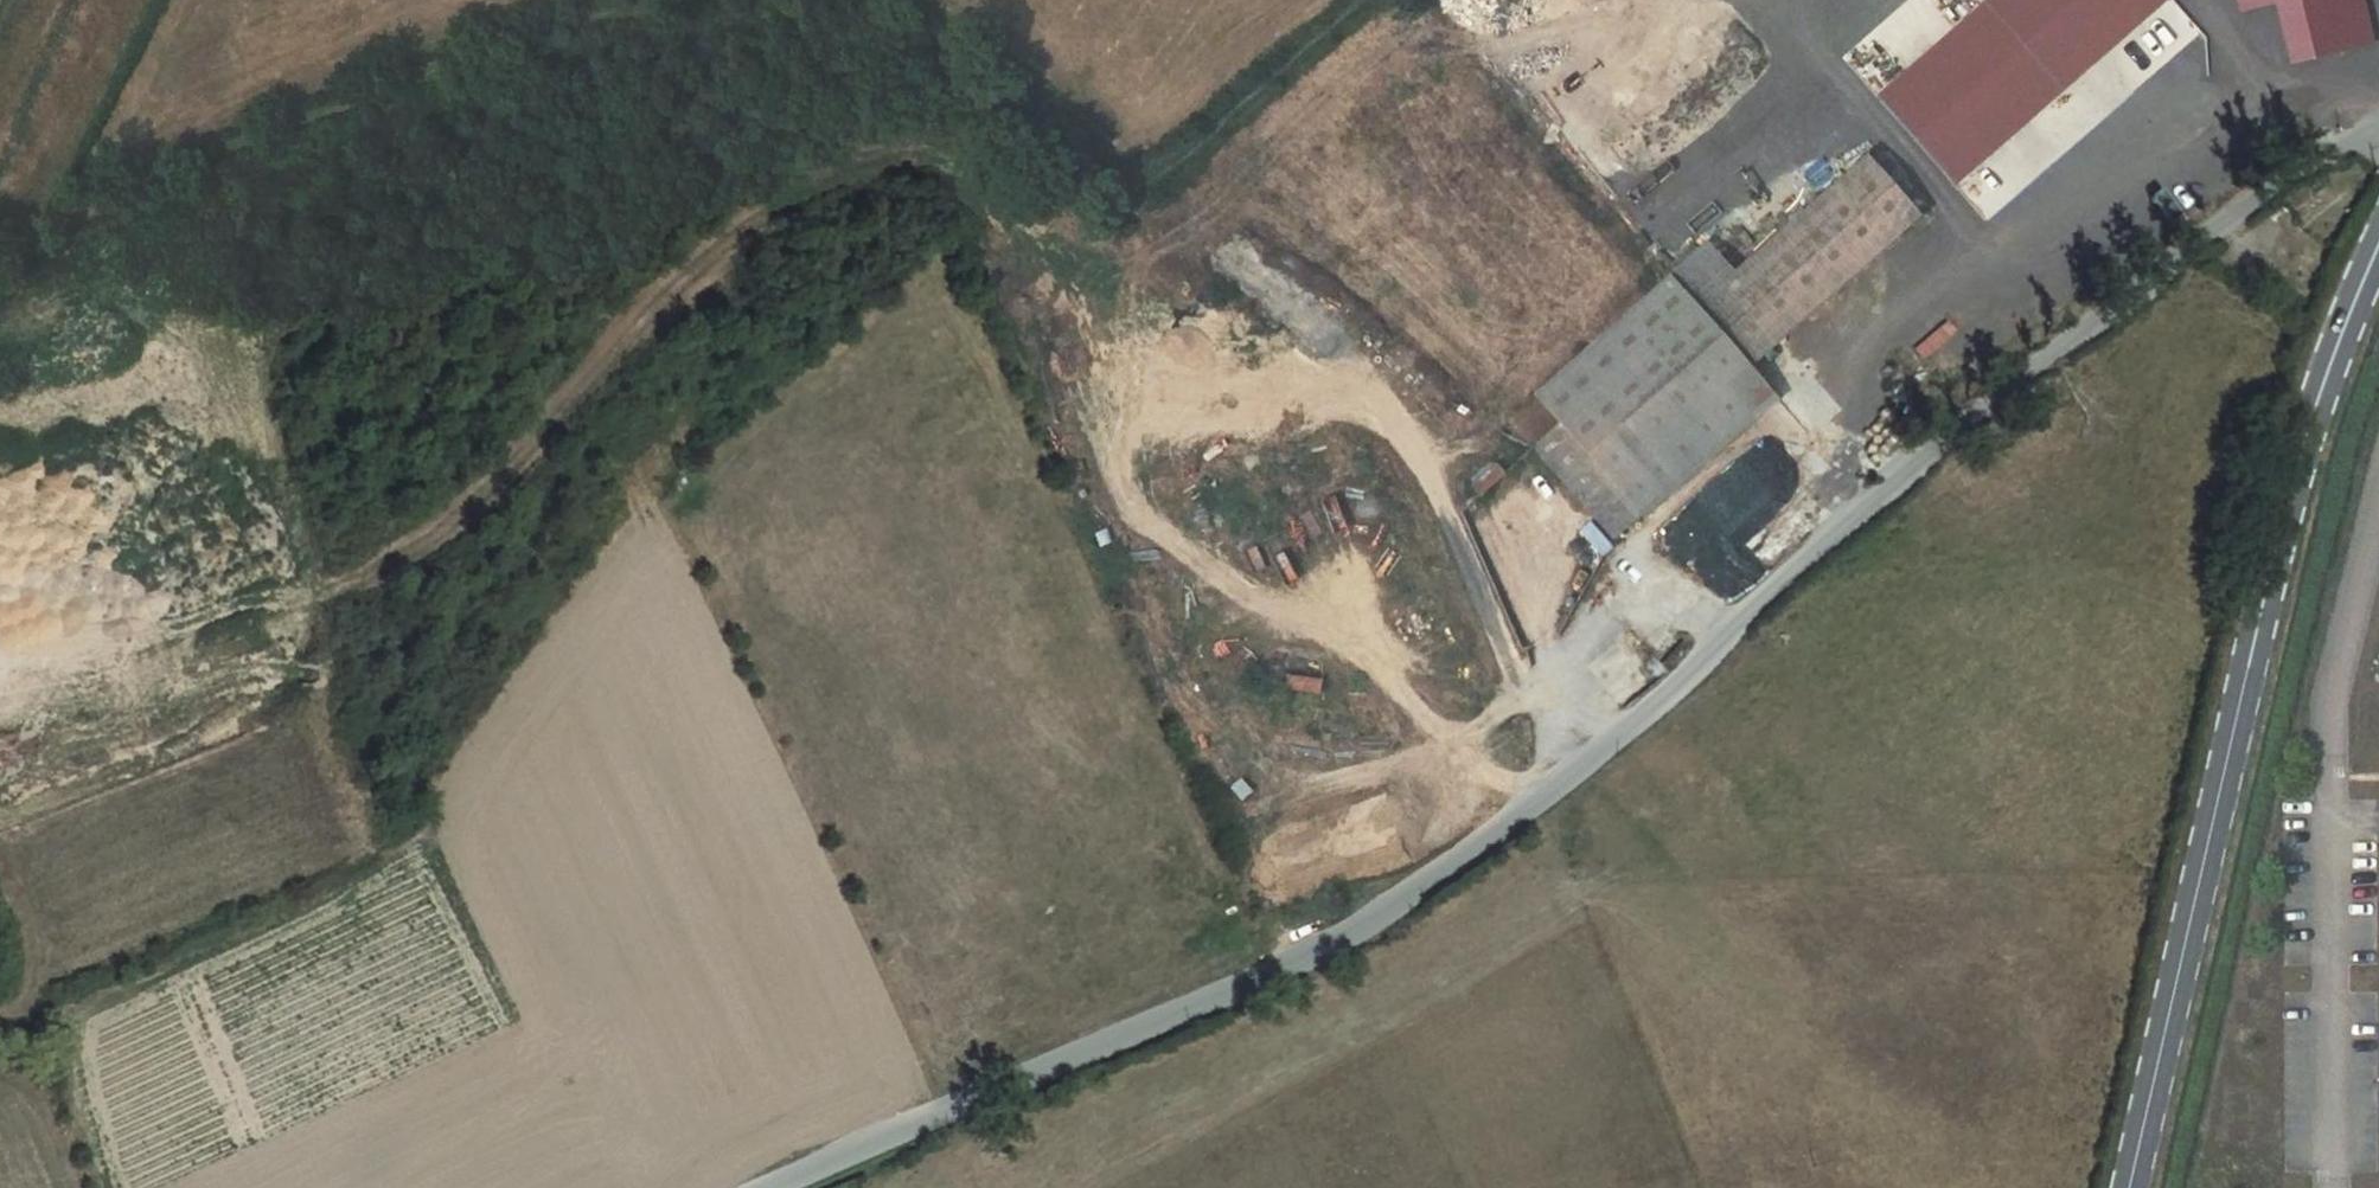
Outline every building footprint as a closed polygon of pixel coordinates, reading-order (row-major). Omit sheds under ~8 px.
[(1874,95),(1955,183),(2165,0),(1983,0),(1874,95)] [(2275,7),(2300,0),(2238,0),(2241,16),(2275,7)] [(2287,65),(2368,42),(2360,0),(2300,0),(2275,7),(2287,65)] [(1714,244),(1674,279),(1744,356),(1920,207),(1881,163),(1745,277),(1714,244)] [(1771,389),(1744,356),(1674,279),(1540,394),(1562,422),(1532,448),(1603,530),(1771,389)]
